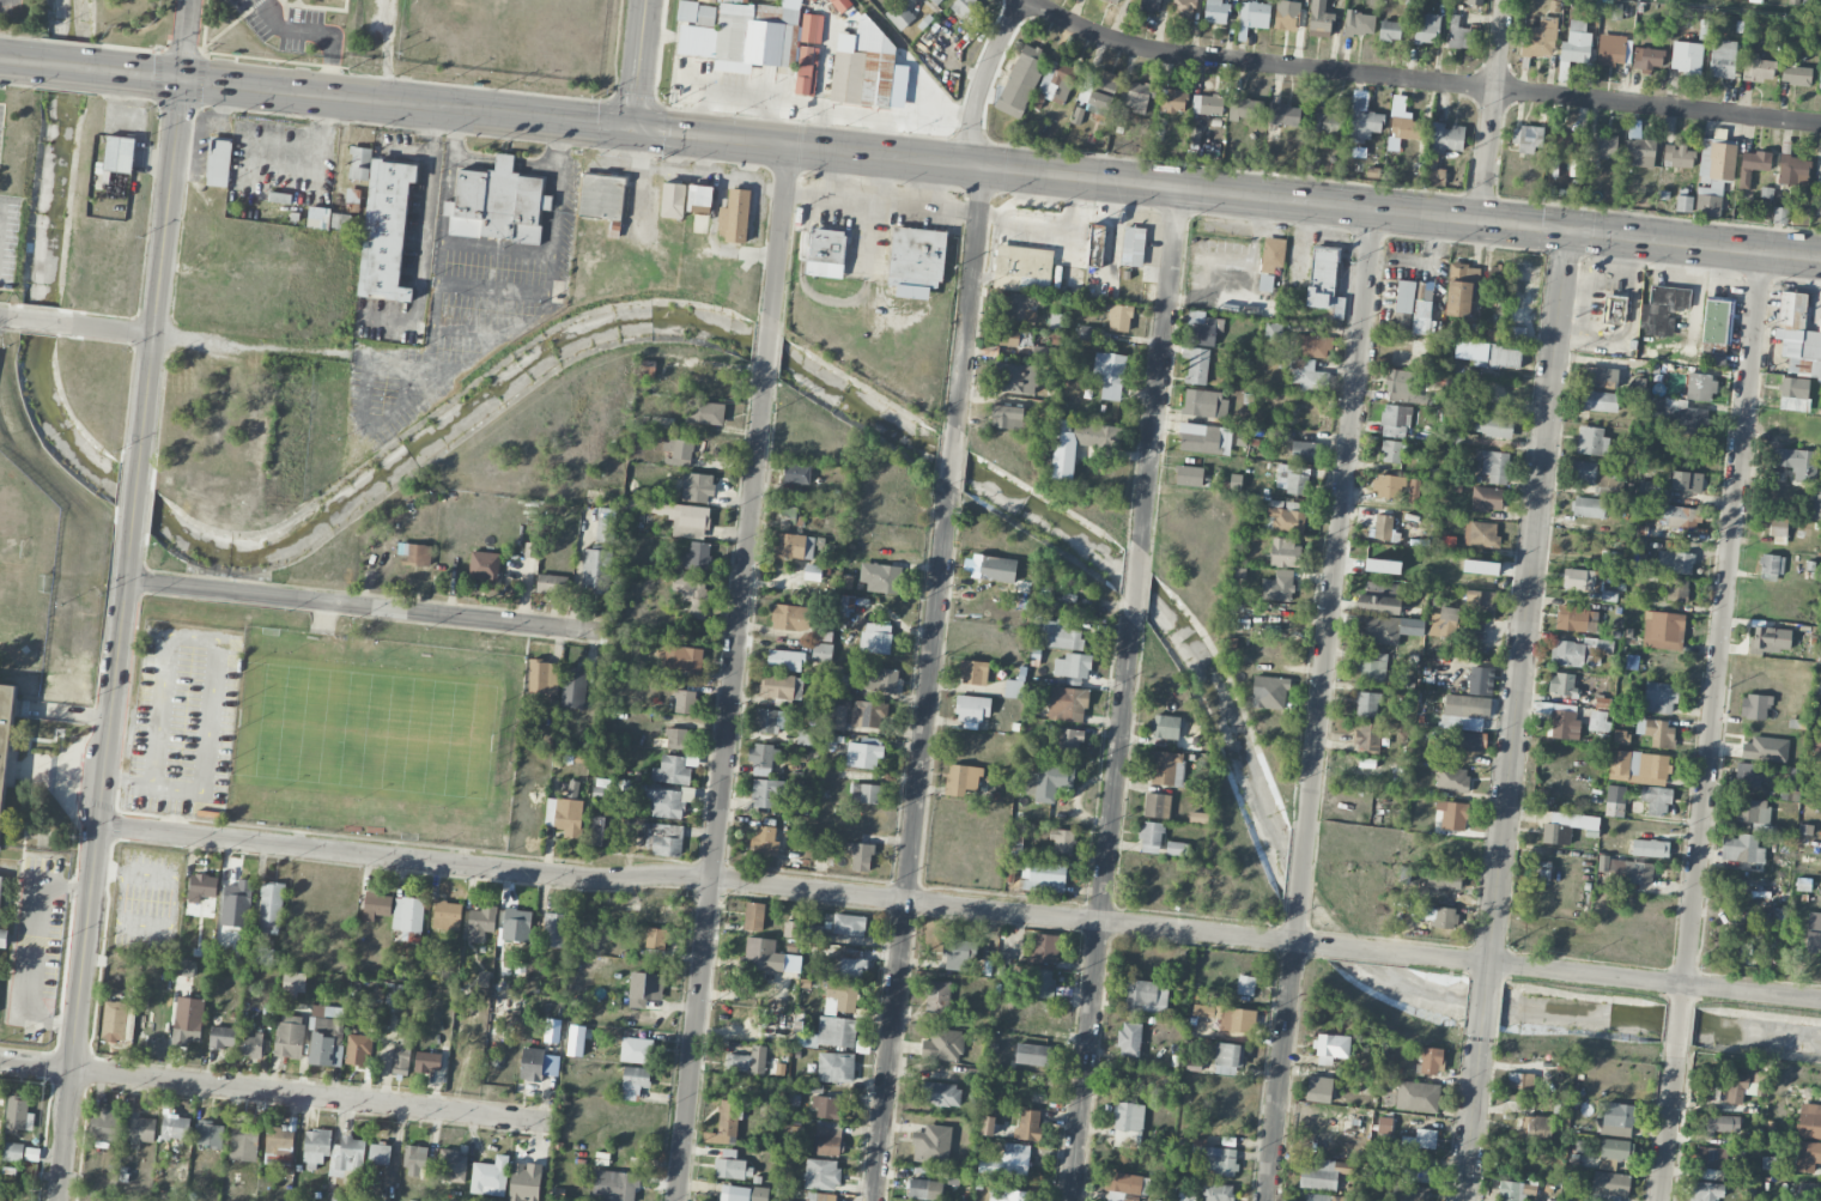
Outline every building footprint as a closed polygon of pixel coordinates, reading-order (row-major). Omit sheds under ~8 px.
[(841,14),(852,4),(849,0),(829,0),(841,14)] [(973,0),(955,0),(950,3),(958,19),(977,9),(973,0)] [(1140,11),(1162,14),(1163,0),(1142,0),(1140,11)] [(1195,18),(1196,0),(1173,0),(1172,17),(1195,18)] [(1227,25),(1229,0),(1206,0),(1204,22),(1227,25)] [(1273,29),(1297,31),(1301,3),(1289,2),(1289,0),(1277,0),(1273,29)] [(1331,37),(1332,13),(1325,13),(1326,0),(1311,0),(1309,37),(1331,37)] [(915,18),(900,1),(885,14),(900,31),(915,18)] [(1238,41),(1246,42),(1247,28),(1269,29),(1270,4),(1240,2),(1238,41)] [(789,67),(793,24),(753,21),(754,6),(720,3),(718,29),(679,25),(677,57),(789,67)] [(715,4),(678,3),(677,23),(715,24),(715,4)] [(1345,35),(1374,36),(1375,14),(1345,12),(1345,35)] [(823,15),(802,14),(801,42),(821,43),(823,15)] [(1437,45),(1440,17),(1416,14),(1413,43),(1437,45)] [(1459,15),(1449,15),(1448,48),(1474,49),(1474,28),(1458,28),(1459,15)] [(1555,17),(1539,17),(1539,27),(1522,26),(1521,57),(1554,58),(1555,17)] [(1561,41),(1558,79),(1567,80),(1568,61),(1588,63),(1592,33),(1585,33),(1586,21),(1570,20),(1567,42),(1561,41)] [(1402,41),(1403,22),(1379,21),(1379,41),(1402,41)] [(857,35),(837,33),(830,101),(859,104),(890,106),(897,31),(858,28),(857,35)] [(1623,67),(1626,37),(1599,34),(1596,64),(1623,67)] [(1736,41),(1711,40),(1710,77),(1735,78),(1736,41)] [(994,108),(1018,119),(1048,55),(1024,44),(994,108)] [(1653,66),(1662,68),(1664,51),(1635,46),(1631,70),(1651,73),(1653,66)] [(796,95),(816,96),(818,48),(798,47),(796,95)] [(1757,60),(1758,55),(1745,54),(1743,80),(1773,82),(1775,61),(1757,60)] [(1078,70),(1049,60),(1032,106),(1040,110),(1044,99),(1064,106),(1078,70)] [(1781,85),(1810,86),(1811,68),(1782,67),(1781,85)] [(1120,76),(1098,69),(1085,111),(1106,118),(1120,76)] [(1125,109),(1147,112),(1151,87),(1128,83),(1125,109)] [(1158,111),(1185,112),(1186,90),(1159,89),(1158,111)] [(1224,98),(1194,93),(1191,112),(1221,117),(1224,98)] [(1350,142),(1370,143),(1370,131),(1382,132),(1383,113),(1367,113),(1368,98),(1352,97),(1350,142)] [(1261,121),(1262,101),(1229,100),(1228,120),(1261,121)] [(1300,105),(1270,104),(1269,125),(1299,126),(1300,105)] [(1325,107),(1312,106),(1312,129),(1337,130),(1337,113),(1325,113),(1325,107)] [(1422,120),(1392,118),(1391,138),(1421,140),(1422,120)] [(1464,127),(1445,126),(1445,123),(1432,122),(1430,154),(1444,155),(1444,150),(1463,151),(1464,127)] [(1512,127),(1512,143),(1518,144),(1518,151),(1543,151),(1544,128),(1512,127)] [(1582,135),(1552,134),(1552,153),(1581,154),(1582,135)] [(135,138),(107,135),(104,164),(97,164),(96,174),(103,174),(102,184),(109,184),(111,172),(132,174),(135,138)] [(1598,136),(1597,158),(1616,159),(1617,137),(1598,136)] [(207,186),(229,187),(230,141),(209,140),(207,186)] [(1632,168),(1655,168),(1655,140),(1626,140),(1626,157),(1632,157),(1632,168)] [(1720,217),(1723,180),(1733,181),(1737,143),(1702,140),(1698,184),(1695,215),(1720,217)] [(1692,169),(1694,148),(1665,145),(1663,166),(1692,169)] [(1771,153),(1742,151),(1740,168),(1769,171),(1771,153)] [(539,243),(541,210),(551,211),(552,196),(541,195),(543,178),(513,175),(514,155),(496,154),(495,173),(458,170),(455,202),(444,202),(443,216),(450,217),(448,236),(539,243)] [(1811,159),(1780,155),(1777,183),(1807,187),(1811,159)] [(1570,175),(1577,176),(1579,160),(1572,160),(1570,175)] [(359,297),(412,302),(413,288),(400,287),(409,183),(416,184),(418,165),(371,161),(359,297)] [(1445,186),(1445,170),(1429,169),(1428,186),(1445,186)] [(1748,188),(1749,170),(1740,170),(1739,188),(1748,188)] [(624,176),(581,174),(579,216),(622,219),(624,176)] [(685,184),(663,183),(661,218),(684,219),(685,184)] [(713,187),(689,184),(686,211),(710,214),(713,187)] [(749,190),(729,189),(728,208),(721,208),(719,242),(748,243),(749,190)] [(1690,197),(1677,195),(1675,211),(1689,212),(1690,197)] [(350,230),(350,215),(331,214),(332,208),(309,207),(308,228),(350,230)] [(1772,223),(1786,225),(1788,209),(1774,207),(1772,223)] [(1088,267),(1101,267),(1103,225),(1089,225),(1088,267)] [(946,232),(893,227),(887,286),(896,287),(895,297),(928,300),(929,288),(941,289),(946,232)] [(1143,267),(1145,228),(1123,227),(1122,266),(1143,267)] [(806,275),(841,279),(846,233),(811,229),(806,275)] [(1262,271),(1284,272),(1285,239),(1263,238),(1262,271)] [(1054,251),(998,244),(994,274),(1021,277),(1020,288),(1049,292),(1054,251)] [(1338,249),(1312,246),(1306,306),(1332,309),(1331,318),(1343,320),(1345,298),(1334,297),(1338,249)] [(1446,316),(1471,317),(1472,281),(1479,281),(1480,266),(1449,264),(1446,316)] [(1511,266),(1493,265),(1492,285),(1511,286),(1511,266)] [(1414,281),(1396,281),(1394,332),(1412,333),(1414,281)] [(1416,282),(1415,299),(1432,300),(1432,283),(1416,282)] [(1690,289),(1651,286),(1649,305),(1642,304),(1640,335),(1673,337),(1674,313),(1689,314),(1690,289)] [(1807,294),(1779,292),(1775,339),(1782,340),(1780,357),(1788,357),(1787,374),(1820,376),(1820,333),(1804,332),(1807,294)] [(1024,321),(1025,307),(1044,308),(1045,295),(1009,294),(1009,306),(1003,306),(1002,320),(1024,321)] [(1603,324),(1623,325),(1624,296),(1604,295),(1603,324)] [(1701,342),(1728,345),(1734,302),(1706,298),(1701,342)] [(1435,334),(1435,321),(1430,321),(1431,301),(1413,301),(1413,334),(1435,334)] [(1108,330),(1129,333),(1132,307),(1111,305),(1108,330)] [(1206,311),(1188,311),(1187,345),(1214,346),(1215,334),(1223,335),(1224,319),(1205,318),(1206,311)] [(1452,320),(1449,335),(1467,339),(1471,325),(1452,320)] [(1264,339),(1281,341),(1282,324),(1266,323),(1264,339)] [(1526,328),(1507,328),(1507,345),(1525,345),(1526,328)] [(999,346),(1019,346),(1019,331),(999,330),(999,346)] [(1330,336),(1295,335),(1295,347),(1302,347),(1302,357),(1330,358),(1330,336)] [(1520,369),(1521,351),(1502,350),(1502,344),(1478,343),(1476,366),(1520,369)] [(1210,350),(1183,346),(1181,357),(1189,358),(1186,383),(1205,385),(1210,350)] [(1055,364),(1055,347),(1033,347),(1032,364),(1055,364)] [(1125,355),(1095,353),(1092,380),(1103,381),(1101,399),(1121,401),(1125,355)] [(1314,360),(1292,359),(1291,383),(1298,384),(1298,393),(1326,394),(1327,373),(1314,372),(1314,360)] [(1036,365),(996,364),(995,392),(1035,394),(1036,365)] [(655,367),(640,366),(639,377),(654,379),(655,367)] [(1618,370),(1581,366),(1579,385),(1616,389),(1618,370)] [(1416,396),(1418,372),(1387,369),(1385,393),(1416,396)] [(1780,410),(1808,412),(1809,379),(1781,377),(1780,410)] [(1182,415),(1226,420),(1229,395),(1185,390),(1182,415)] [(1617,412),(1618,393),(1582,391),(1581,410),(1617,412)] [(686,424),(723,425),(724,403),(686,402),(686,424)] [(1409,406),(1382,405),(1381,437),(1408,438),(1409,406)] [(1022,429),(1023,407),(991,406),(991,428),(1022,429)] [(1672,433),(1706,434),(1707,409),(1673,408),(1672,433)] [(1511,438),(1513,419),(1476,416),(1474,435),(1511,438)] [(1051,480),(1073,482),(1076,445),(1120,449),(1121,426),(1074,423),(1074,433),(1054,431),(1051,480)] [(1178,450),(1229,456),(1233,429),(1181,423),(1178,450)] [(1603,428),(1578,427),(1577,454),(1608,456),(1609,438),(1603,437),(1603,428)] [(662,451),(668,452),(667,465),(691,467),(692,442),(663,440),(662,451)] [(1401,463),(1402,442),(1382,441),(1381,462),(1401,463)] [(1316,443),(1292,442),(1291,460),(1315,462),(1316,443)] [(1817,450),(1775,449),(1775,467),(1794,467),(1794,481),(1816,481),(1817,450)] [(1475,460),(1482,461),(1481,475),(1489,476),(1488,484),(1507,485),(1509,453),(1476,451),(1475,460)] [(1593,486),(1597,464),(1575,460),(1571,483),(1593,486)] [(809,485),(810,466),(784,464),(783,483),(809,485)] [(1275,492),(1308,494),(1310,468),(1278,465),(1275,492)] [(1203,467),(1177,466),(1176,486),(1202,487),(1203,467)] [(1670,490),(1701,493),(1703,474),(1672,471),(1670,490)] [(711,504),(714,476),(685,472),(681,500),(711,504)] [(1405,477),(1375,475),(1374,497),(1403,499),(1405,477)] [(1421,480),(1410,478),(1407,502),(1418,504),(1421,480)] [(1666,485),(1639,482),(1637,500),(1664,503),(1666,485)] [(1811,485),(1808,519),(1820,520),(1820,486),(1811,485)] [(1502,512),(1503,489),(1472,487),(1472,511),(1502,512)] [(1607,499),(1573,497),(1572,517),(1606,518),(1607,499)] [(1283,502),(1268,500),(1266,517),(1273,517),(1272,532),(1302,535),(1305,511),(1282,509),(1283,502)] [(709,508),(648,501),(647,514),(674,517),(672,536),(705,540),(709,508)] [(1668,518),(1667,526),(1698,530),(1700,509),(1661,506),(1660,517),(1668,518)] [(802,507),(781,507),(780,533),(801,534),(802,507)] [(1393,516),(1376,515),(1373,538),(1391,540),(1393,516)] [(1787,517),(1771,516),(1770,544),(1787,544),(1787,517)] [(614,543),(614,518),(597,518),(596,543),(614,543)] [(1466,544),(1500,545),(1500,538),(1496,537),(1497,523),(1467,522),(1466,544)] [(812,560),(814,537),(777,534),(775,557),(812,560)] [(1298,538),(1271,538),(1271,567),(1299,567),(1298,538)] [(684,569),(708,571),(712,544),(691,541),(689,553),(685,552),(684,569)] [(431,567),(431,545),(402,544),(401,555),(404,555),(403,566),(431,567)] [(1365,573),(1399,575),(1400,548),(1366,547),(1365,573)] [(579,591),(607,595),(613,552),(585,548),(579,591)] [(1655,570),(1691,576),(1694,555),(1659,549),(1655,570)] [(498,581),(500,554),(471,551),(468,578),(498,581)] [(1014,583),(1017,561),(965,554),(962,576),(1014,583)] [(1760,576),(1784,577),(1784,556),(1761,555),(1760,576)] [(1497,577),(1499,563),(1462,560),(1461,574),(1497,577)] [(859,582),(867,584),(866,591),(897,595),(901,567),(861,563),(859,582)] [(822,566),(805,565),(804,580),(821,582),(822,566)] [(1292,601),(1293,570),(1276,569),(1275,580),(1262,579),(1261,599),(1292,601)] [(1563,590),(1601,591),(1602,571),(1563,570),(1563,590)] [(564,595),(565,576),(537,575),(536,593),(564,595)] [(691,601),(689,619),(705,620),(709,581),(674,577),(672,592),(681,593),(680,600),(691,601)] [(1687,602),(1688,579),(1662,578),(1662,587),(1667,587),(1666,601),(1687,602)] [(1399,583),(1365,582),(1365,595),(1356,595),(1356,611),(1398,612),(1399,583)] [(1497,592),(1466,591),(1465,608),(1496,610),(1497,592)] [(854,598),(841,596),(839,616),(852,617),(854,598)] [(771,628),(807,632),(810,608),(773,604),(771,628)] [(1440,614),(1430,613),(1429,636),(1456,637),(1457,608),(1440,607),(1440,614)] [(1556,631),(1589,632),(1590,608),(1557,607),(1556,631)] [(1683,650),(1684,613),(1644,612),(1643,649),(1683,650)] [(1399,617),(1365,616),(1364,644),(1399,645),(1399,617)] [(1067,629),(1068,622),(1042,619),(1038,645),(1081,651),(1083,631),(1067,629)] [(861,652),(890,654),(891,625),(862,624),(861,652)] [(1790,654),(1791,629),(1754,628),(1753,640),(1749,639),(1748,652),(1790,654)] [(1592,655),(1593,644),(1552,642),(1551,665),(1581,666),(1582,655),(1592,655)] [(811,662),(830,664),(832,645),(813,643),(811,662)] [(702,671),(702,647),(665,646),(664,669),(702,671)] [(768,670),(804,671),(805,652),(768,651),(768,670)] [(1359,681),(1385,683),(1387,654),(1364,652),(1363,658),(1354,658),(1353,671),(1360,671),(1359,681)] [(1090,678),(1090,655),(1065,654),(1065,659),(1054,659),(1054,677),(1090,678)] [(989,662),(962,660),(960,684),(987,686),(989,662)] [(558,662),(529,661),(528,694),(557,695),(558,662)] [(902,670),(862,666),(860,690),(899,693),(902,670)] [(561,708),(585,709),(587,669),(563,667),(561,708)] [(1468,694),(1488,695),(1489,668),(1469,667),(1468,694)] [(759,696),(800,701),(803,677),(762,672),(759,696)] [(1579,698),(1580,689),(1573,688),(1574,675),(1550,673),(1548,695),(1579,698)] [(832,691),(845,693),(848,676),(835,675),(832,691)] [(1286,710),(1287,678),(1253,677),(1251,709),(1286,710)] [(1006,678),(1005,697),(1023,699),(1024,680),(1006,678)] [(1642,712),(1674,715),(1677,685),(1645,682),(1642,712)] [(1,850),(16,685),(0,684),(0,850),(1,850)] [(1085,721),(1087,689),(1050,688),(1049,720),(1085,721)] [(697,692),(675,689),(673,712),(694,715),(697,692)] [(1356,717),(1380,718),(1381,693),(1357,692),(1356,717)] [(1772,708),(1773,696),(1741,695),(1740,719),(1766,720),(1766,708),(1772,708)] [(957,722),(991,721),(990,696),(956,697),(957,722)] [(1442,729),(1484,730),(1485,697),(1443,696),(1442,729)] [(1595,708),(1609,709),(1609,699),(1595,699),(1595,708)] [(850,726),(879,729),(882,703),(853,701),(850,726)] [(829,702),(826,729),(845,731),(848,704),(829,702)] [(790,729),(791,711),(755,709),(754,732),(779,733),(779,729),(790,729)] [(1549,739),(1578,740),(1579,712),(1551,710),(1549,739)] [(1588,729),(1605,732),(1607,712),(1590,710),(1588,729)] [(1180,717),(1153,715),(1151,738),(1178,740),(1180,717)] [(1636,735),(1651,736),(1651,748),(1673,749),(1674,722),(1636,721),(1636,735)] [(1380,751),(1381,724),(1356,723),(1354,750),(1380,751)] [(687,729),(667,729),(666,749),(686,750),(687,729)] [(812,747),(814,730),(798,729),(797,745),(812,747)] [(1054,754),(1078,755),(1079,745),(1083,746),(1084,730),(1055,729),(1054,754)] [(1612,743),(1628,745),(1630,732),(1613,731),(1612,743)] [(1486,752),(1486,734),(1450,732),(1450,751),(1486,752)] [(1742,743),(1741,760),(1787,761),(1788,739),(1752,737),(1751,743),(1742,743)] [(847,767),(875,768),(875,758),(883,758),(883,745),(848,744),(847,767)] [(751,745),(750,775),(770,776),(771,761),(780,762),(781,747),(751,745)] [(1608,781),(1667,786),(1669,756),(1611,750),(1608,781)] [(1149,785),(1182,786),(1183,753),(1151,751),(1149,785)] [(651,768),(651,783),(690,784),(690,768),(685,768),(685,756),(661,756),(660,769),(651,768)] [(1768,788),(1769,764),(1737,763),(1736,787),(1768,788)] [(1025,794),(1035,795),(1035,802),(1054,803),(1055,788),(1073,789),(1074,767),(1038,764),(1037,773),(1027,772),(1025,794)] [(945,796),(966,797),(966,790),(980,791),(982,767),(947,765),(945,796)] [(1437,792),(1468,793),(1468,769),(1437,768),(1437,792)] [(1780,790),(1780,800),(1798,801),(1800,769),(1790,768),(1789,790),(1780,790)] [(783,781),(753,780),(752,808),(776,808),(776,793),(783,793),(783,781)] [(648,783),(631,782),(630,791),(647,793),(648,783)] [(881,786),(851,783),(849,802),(879,805),(881,786)] [(1626,788),(1608,785),(1606,802),(1624,804),(1626,788)] [(1640,802),(1648,802),(1647,815),(1666,817),(1666,805),(1671,805),(1672,789),(1641,787),(1640,802)] [(1169,819),(1171,796),(1146,793),(1143,817),(1169,819)] [(579,839),(583,801),(547,798),(544,827),(564,829),(563,838),(579,839)] [(1769,829),(1769,800),(1736,800),(1737,822),(1752,822),(1753,830),(1769,829)] [(1468,803),(1436,802),(1435,811),(1442,811),(1441,830),(1466,831),(1468,803)] [(589,846),(609,847),(610,817),(590,817),(589,846)] [(1139,839),(1142,839),(1141,853),(1161,854),(1162,823),(1140,822),(1139,839)] [(681,857),(682,825),(648,824),(648,855),(681,857)] [(776,828),(755,825),(752,851),(777,854),(779,842),(775,841),(776,828)] [(1054,855),(1072,855),(1073,830),(1050,830),(1049,840),(1054,840),(1054,855)] [(1722,837),(1720,858),(1763,864),(1765,849),(1757,848),(1758,836),(1737,833),(1737,839),(1722,837)] [(1668,858),(1668,842),(1632,840),(1631,856),(1668,858)] [(1166,855),(1186,857),(1187,843),(1167,842),(1166,855)] [(873,845),(852,843),(850,870),(870,872),(873,845)] [(1610,856),(1599,855),(1597,871),(1608,872),(1610,856)] [(1609,883),(1652,884),(1652,862),(1610,861),(1609,883)] [(1550,883),(1551,862),(1532,862),(1532,882),(1550,883)] [(1066,865),(1020,863),(1019,891),(1065,892),(1066,865)] [(201,896),(217,897),(218,876),(190,874),(189,903),(201,903),(201,896)] [(222,926),(249,927),(252,881),(237,880),(237,885),(224,885),(222,926)] [(283,884),(261,883),(258,934),(280,935),(283,884)] [(392,895),(365,893),(363,922),(374,922),(374,916),(391,916),(392,895)] [(419,943),(425,901),(396,896),(391,930),(402,931),(400,940),(419,943)] [(644,923),(668,926),(671,900),(648,897),(644,923)] [(459,931),(462,904),(436,901),(433,928),(459,931)] [(764,903),(745,902),(744,931),(763,932),(764,903)] [(484,943),(484,932),(496,933),(497,906),(481,906),(481,911),(469,911),(468,942),(484,943)] [(1456,929),(1457,909),(1423,908),(1423,920),(1433,920),(1433,928),(1456,929)] [(502,941),(530,942),(531,910),(503,909),(502,941)] [(544,947),(563,948),(564,914),(544,913),(544,947)] [(1807,913),(1806,951),(1820,952),(1820,913),(1807,913)] [(865,936),(865,916),(833,915),(833,935),(865,936)] [(801,922),(784,921),(783,937),(800,938),(801,922)] [(1741,956),(1740,924),(1729,924),(1731,956),(1741,956)] [(645,948),(665,950),(668,930),(647,928),(645,948)] [(7,949),(8,930),(0,929),(0,948),(7,949)] [(1058,963),(1059,935),(1035,934),(1034,962),(1058,963)] [(783,954),(775,953),(775,939),(746,938),(744,969),(783,971),(783,954)] [(945,970),(973,971),(974,942),(943,941),(942,957),(946,958),(945,970)] [(270,966),(273,950),(256,947),(253,963),(270,966)] [(865,951),(839,950),(838,980),(864,981),(865,951)] [(193,977),(195,962),(180,960),(177,975),(193,977)] [(1054,998),(1055,970),(1031,969),(1029,997),(1054,998)] [(305,992),(306,973),(284,972),(283,992),(305,992)] [(662,1009),(663,974),(630,973),(629,1008),(662,1009)] [(1237,994),(1253,995),(1255,977),(1239,976),(1237,994)] [(1165,1015),(1169,985),(1126,979),(1123,1003),(1136,1004),(1135,1011),(1165,1015)] [(925,1012),(949,1013),(950,982),(926,981),(925,1012)] [(854,1014),(858,986),(828,982),(823,1014),(834,1015),(835,1011),(854,1014)] [(400,985),(386,984),(385,1009),(399,1009),(400,985)] [(174,1041),(202,1043),(204,999),(176,998),(174,1041)] [(103,1041),(125,1042),(127,1003),(104,1002),(103,1041)] [(1220,1030),(1254,1034),(1256,1011),(1222,1007),(1220,1030)] [(274,1056),(301,1059),(306,1017),(279,1015),(274,1056)] [(856,1019),(818,1017),(817,1045),(855,1046),(856,1019)] [(560,1020),(546,1019),(545,1042),(560,1043),(560,1020)] [(1142,1024),(1120,1023),(1118,1056),(1140,1057),(1142,1024)] [(236,1029),(211,1026),(209,1047),(234,1050),(236,1029)] [(922,1040),(921,1059),(962,1061),(963,1030),(931,1029),(930,1041),(922,1040)] [(262,1058),(263,1036),(241,1034),(240,1057),(262,1058)] [(345,1064),(368,1067),(371,1037),(348,1034),(345,1064)] [(1315,1066),(1332,1066),(1332,1058),(1349,1058),(1350,1036),(1316,1035),(1315,1066)] [(394,1075),(408,1076),(411,1039),(397,1038),(394,1075)] [(652,1064),(653,1039),(621,1038),(621,1062),(652,1064)] [(1052,1047),(1017,1043),(1014,1063),(1049,1068),(1052,1047)] [(1241,1076),(1243,1045),(1215,1043),(1214,1074),(1241,1076)] [(751,1055),(725,1054),(725,1071),(764,1073),(765,1046),(752,1046),(751,1055)] [(1443,1074),(1444,1048),(1420,1047),(1419,1073),(1443,1074)] [(520,1081),(541,1082),(541,1076),(559,1077),(560,1056),(545,1055),(546,1049),(522,1048),(520,1081)] [(440,1073),(441,1054),(415,1052),(415,1072),(440,1073)] [(854,1054),(818,1053),(817,1081),(853,1083),(854,1054)] [(649,1089),(651,1069),(624,1066),(620,1100),(637,1102),(639,1088),(649,1089)] [(1507,1090),(1533,1091),(1533,1074),(1508,1073),(1507,1090)] [(1744,1105),(1744,1094),(1757,1095),(1758,1084),(1748,1083),(1749,1076),(1726,1074),(1725,1104),(1744,1105)] [(1305,1101),(1330,1103),(1332,1078),(1308,1076),(1305,1101)] [(1395,1109),(1437,1114),(1440,1085),(1398,1081),(1395,1109)] [(923,1105),(961,1107),(962,1085),(925,1083),(923,1105)] [(837,1119),(838,1097),(812,1096),(812,1108),(815,1108),(814,1118),(837,1119)] [(33,1131),(34,1113),(28,1113),(29,1098),(7,1097),(6,1130),(33,1131)] [(156,1119),(139,1118),(141,1100),(128,1098),(124,1139),(153,1143),(156,1119)] [(703,1143),(729,1144),(729,1135),(737,1135),(739,1101),(720,1100),(719,1133),(703,1133),(703,1143)] [(1113,1147),(1141,1148),(1143,1104),(1115,1103),(1113,1147)] [(1632,1136),(1634,1104),(1603,1103),(1602,1134),(1632,1136)] [(1799,1104),(1798,1138),(1820,1139),(1820,1105),(1799,1104)] [(109,1141),(117,1141),(118,1110),(91,1109),(90,1136),(96,1137),(95,1148),(109,1148),(109,1141)] [(1016,1139),(1038,1141),(1041,1111),(1019,1109),(1016,1139)] [(190,1117),(163,1114),(160,1138),(188,1141),(190,1117)] [(1705,1132),(1740,1133),(1741,1116),(1705,1115),(1705,1132)] [(996,1136),(997,1117),(981,1116),(980,1135),(996,1136)] [(1377,1134),(1391,1134),(1392,1118),(1378,1117),(1377,1134)] [(1551,1139),(1551,1117),(1527,1117),(1526,1139),(1551,1139)] [(839,1156),(842,1123),(817,1121),(813,1154),(839,1156)] [(224,1124),(197,1122),(196,1147),(223,1148),(224,1124)] [(229,1159),(256,1163),(260,1127),(233,1124),(229,1159)] [(951,1126),(925,1125),(925,1132),(913,1132),(912,1162),(949,1164),(951,1126)] [(265,1154),(274,1154),(274,1163),(292,1164),(294,1132),(283,1131),(283,1128),(267,1127),(265,1154)] [(330,1156),(331,1131),(305,1129),(304,1163),(323,1164),(323,1156),(330,1156)] [(1415,1138),(1402,1137),(1402,1146),(1436,1148),(1436,1130),(1416,1129),(1415,1138)] [(363,1172),(365,1138),(341,1137),(340,1145),(331,1145),(330,1177),(346,1177),(346,1172),(363,1172)] [(1615,1171),(1617,1158),(1631,1161),(1634,1143),(1602,1138),(1598,1168),(1615,1171)] [(1204,1174),(1236,1176),(1237,1149),(1206,1148),(1206,1140),(1193,1139),(1192,1155),(1205,1155),(1204,1174)] [(23,1163),(25,1144),(4,1142),(2,1161),(23,1163)] [(1815,1163),(1820,1164),(1820,1143),(1797,1142),(1796,1172),(1814,1173),(1815,1163)] [(1030,1146),(1004,1143),(1002,1162),(983,1159),(982,1171),(1026,1177),(1030,1146)] [(390,1165),(390,1145),(369,1145),(369,1164),(390,1165)] [(424,1177),(426,1147),(406,1146),(405,1176),(424,1177)] [(1716,1181),(1725,1180),(1724,1147),(1695,1148),(1695,1169),(1709,1169),(1709,1173),(1716,1173),(1716,1181)] [(737,1150),(723,1149),(722,1159),(715,1158),(714,1177),(753,1179),(753,1164),(736,1163),(737,1150)] [(466,1183),(467,1152),(439,1151),(438,1182),(466,1183)] [(470,1193),(504,1197),(509,1156),(496,1155),(495,1165),(474,1162),(470,1193)] [(1762,1169),(1778,1170),(1779,1157),(1762,1157),(1762,1169)] [(839,1161),(805,1160),(804,1189),(838,1190),(839,1161)] [(1299,1189),(1336,1191),(1337,1173),(1353,1174),(1354,1162),(1316,1161),(1315,1168),(1300,1167),(1299,1189)] [(513,1162),(508,1200),(538,1200),(542,1165),(513,1162)] [(1431,1182),(1432,1167),(1402,1165),(1402,1181),(1431,1182)] [(638,1173),(593,1171),(592,1200),(637,1200),(638,1173)] [(1620,1198),(1628,1199),(1630,1175),(1594,1172),(1591,1200),(1619,1200),(1620,1198)] [(1138,1195),(1141,1196),(1143,1176),(1108,1173),(1106,1200),(1137,1200),(1138,1195)] [(942,1200),(943,1181),(909,1179),(908,1199),(942,1200)] [(1524,1183),(1500,1181),(1498,1200),(1522,1200),(1524,1183)] [(1721,1183),(1691,1182),(1690,1200),(1720,1200),(1721,1183)] [(1798,1182),(1797,1195),(1820,1196),(1820,1183),(1798,1182)] [(1234,1185),(1202,1184),(1201,1200),(1234,1200),(1234,1185)] [(769,1189),(722,1185),(720,1200),(768,1200),(769,1189)] [(1429,1187),(1393,1186),(1392,1200),(1429,1200),(1429,1187)] [(1035,1192),(989,1190),(989,1200),(1034,1200),(1035,1192)] [(838,1194),(806,1193),(806,1200),(838,1200),(838,1194)]
